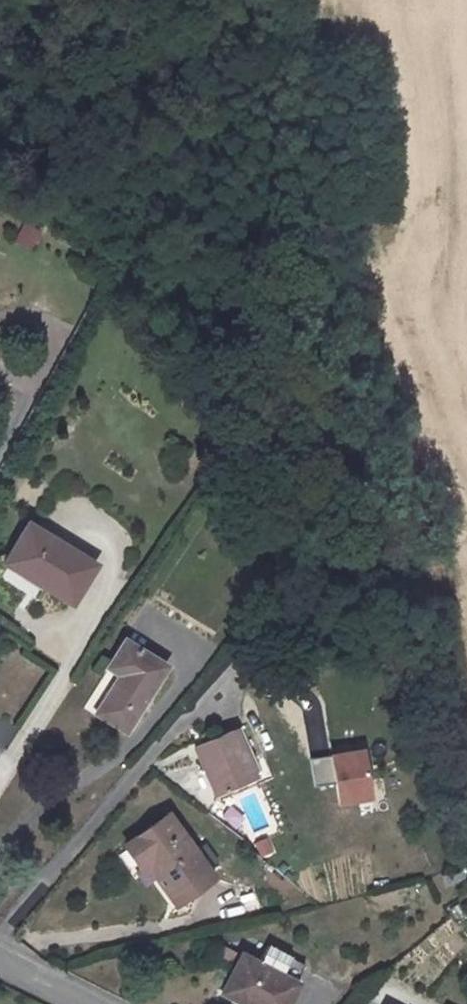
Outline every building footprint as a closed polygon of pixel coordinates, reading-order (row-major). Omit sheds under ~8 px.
[(33,249),(37,227),(18,223),(14,245),(33,249)] [(48,586),(74,605),(101,566),(37,520),(15,551),(53,578),(48,586)] [(10,558),(48,586),(53,578),(15,551),(10,558)] [(97,717),(124,735),(166,672),(127,645),(109,671),(122,679),(97,717)] [(363,731),(322,737),(329,793),(377,791),(363,731)] [(213,801),(254,786),(233,734),(193,748),(213,801)] [(150,862),(180,906),(213,883),(167,818),(123,848),(138,871),(150,862)] [(151,876),(175,910),(180,906),(150,862),(138,871),(144,880),(151,876)] [(290,992),(234,960),(214,991),(237,1003),(282,1003),(290,992)]
